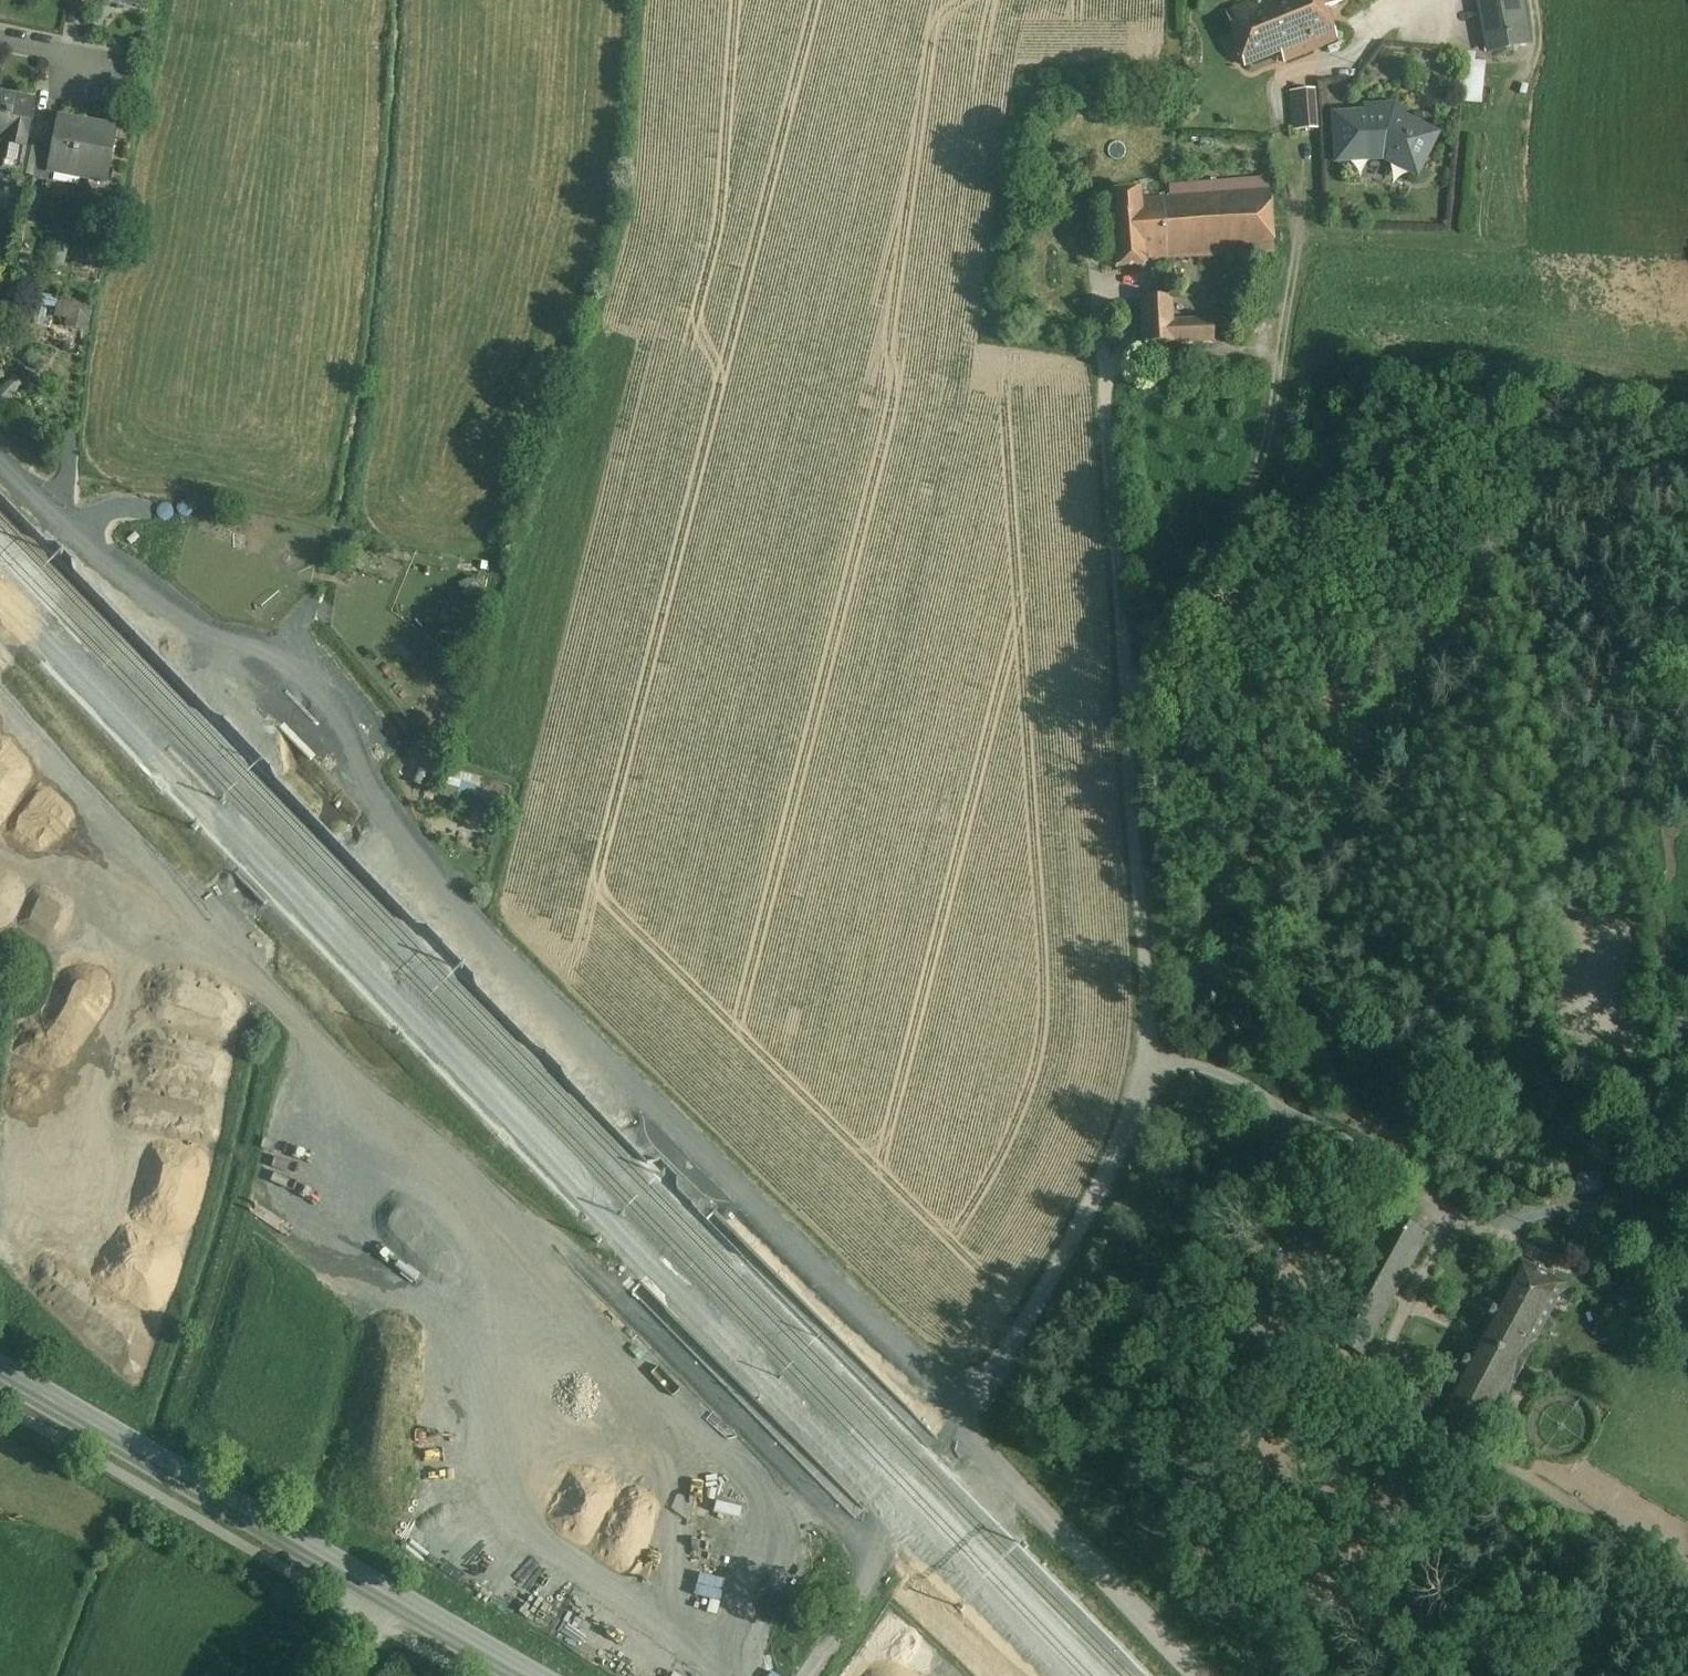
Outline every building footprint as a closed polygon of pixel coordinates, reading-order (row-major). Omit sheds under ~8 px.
[(1246,69),(1344,33),(1332,0),(1272,0),(1227,17),(1246,69)] [(1491,57),(1539,48),(1530,0),(1480,0),(1491,57)] [(1469,56),(1464,100),(1481,102),(1487,58),(1469,56)] [(1316,87),(1290,88),(1292,129),(1318,128),(1316,87)] [(0,97),(0,159),(1,159),(5,160),(3,171),(21,174),(24,157),(25,150),(26,150),(35,104),(0,97)] [(1397,111),(1336,114),(1338,163),(1398,161),(1397,111)] [(117,132),(61,120),(55,151),(50,175),(52,175),(106,187),(117,132)] [(55,151),(40,149),(37,160),(34,177),(34,179),(50,183),(52,175),(50,175),(55,151)] [(37,160),(24,157),(21,174),(34,177),(37,160)] [(1146,192),(1113,194),(1118,269),(1151,268),(1150,261),(1280,253),(1277,191),(1146,199),(1146,192)] [(87,329),(93,303),(62,296),(56,322),(87,329)] [(1177,298),(1142,299),(1143,347),(1217,345),(1216,318),(1178,319),(1177,298)] [(453,765),(443,790),(497,812),(504,795),(480,785),(483,778),(453,765)] [(1427,1238),(1396,1221),(1333,1338),(1363,1352),(1427,1238)] [(1571,1291),(1527,1266),(1455,1390),(1498,1415),(1571,1291)] [(594,1468),(568,1519),(594,1533),(620,1482),(594,1468)] [(712,1501),(697,1594),(727,1598),(730,1576),(729,1576),(740,1505),(712,1501)]
